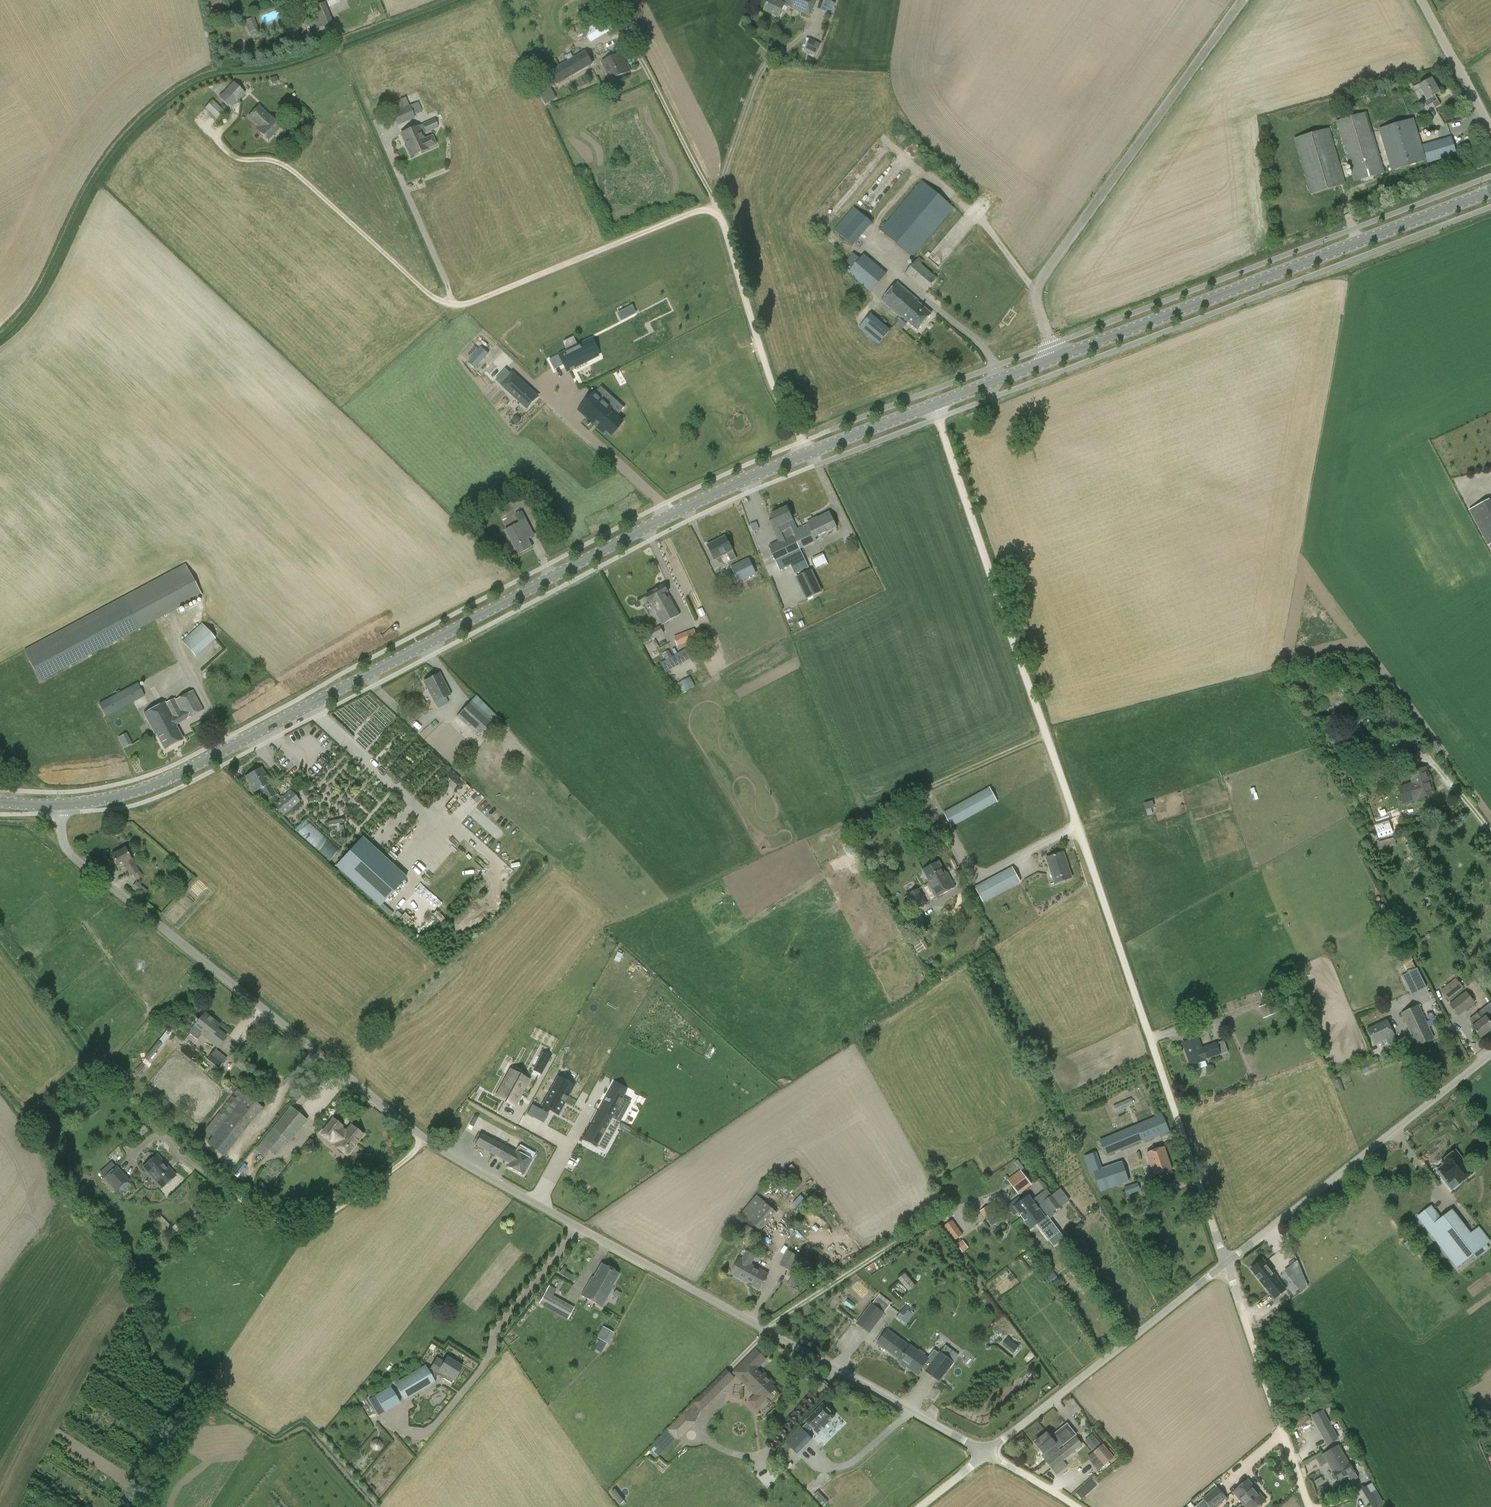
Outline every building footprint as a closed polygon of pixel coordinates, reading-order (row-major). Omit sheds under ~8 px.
[(785,4),(790,7),(810,16),(817,0),(769,0),(764,11),(778,18),(785,4)] [(821,10),(829,14),(835,2),(832,0),(826,0),(821,10)] [(320,27),(333,22),(324,2),(312,7),(320,27)] [(246,21),(250,33),(258,30),(253,18),(246,21)] [(591,42),(607,33),(598,19),(587,26),(589,30),(585,32),(591,42)] [(820,43),(809,38),(803,50),(814,55),(820,43)] [(585,52),(559,67),(565,78),(565,79),(592,63),(585,52)] [(610,80),(630,71),(629,67),(622,53),(602,62),(607,73),(610,80)] [(544,76),(536,80),(542,91),(539,93),(545,104),(556,98),(550,87),(565,78),(559,67),(543,76),(544,76)] [(1438,101),(1435,95),(1439,92),(1431,79),(1419,86),(1426,99),(1423,101),(1426,107),(1433,104),(1439,115),(1447,111),(1441,99),(1438,101)] [(218,97),(230,108),(245,93),(233,82),(218,97)] [(388,104),(397,126),(415,118),(414,115),(422,111),(418,102),(410,106),(406,97),(388,104)] [(226,112),(212,99),(204,108),(218,121),(226,112)] [(248,117),(258,126),(256,129),(269,141),(282,127),(259,106),(248,117)] [(1336,121),(1354,182),(1385,173),(1372,132),(1366,112),(1336,121)] [(424,139),(422,134),(439,127),(435,119),(401,133),(411,156),(437,145),(433,136),(424,139)] [(1414,119),(1381,129),(1393,170),(1426,160),(1419,136),(1414,119)] [(1336,187),(1344,185),(1328,128),(1294,138),(1310,195),(1336,187)] [(1452,137),(1424,145),(1429,162),(1456,154),(1452,137)] [(922,180),(880,229),(912,257),(954,208),(922,180)] [(834,229),(853,245),(872,223),(854,207),(834,229)] [(847,273),(870,292),(886,273),(863,254),(860,258),(853,253),(846,262),(852,267),(847,273)] [(916,260),(904,275),(926,292),(931,286),(937,278),(936,276),(916,260)] [(918,301),(897,283),(882,301),(901,318),(902,317),(917,330),(931,314),(917,302),(918,301)] [(632,305),(624,309),(628,316),(636,312),(632,305)] [(858,328),(878,345),(891,330),(870,313),(858,328)] [(899,319),(895,324),(902,328),(905,323),(899,319)] [(592,351),(587,341),(550,360),(553,366),(555,369),(565,364),(569,371),(587,361),(584,355),(592,351)] [(482,348),(468,363),(474,369),(488,353),(482,348)] [(501,372),(494,380),(520,403),(531,391),(505,368),(501,372)] [(601,387),(579,410),(588,418),(603,432),(606,429),(611,434),(622,422),(616,417),(609,410),(612,407),(603,399),(609,393),(601,387)] [(513,511),(526,503),(520,491),(506,498),(513,511)] [(1489,499),(1469,510),(1487,546),(1490,544),(1490,503),(1489,499)] [(771,514),(773,519),(768,522),(778,541),(768,546),(780,571),(795,564),(797,570),(807,565),(801,549),(817,541),(815,537),(836,527),(829,512),(806,523),(807,524),(797,529),(787,507),(771,514)] [(522,511),(515,515),(519,523),(505,530),(518,554),(532,547),(524,531),(531,528),(522,511)] [(715,558),(726,553),(731,562),(737,558),(732,550),(733,549),(725,535),(708,544),(715,558)] [(827,562),(823,554),(812,559),(812,560),(810,561),(812,565),(814,564),(816,568),(827,562)] [(738,583),(756,574),(749,558),(730,566),(738,583)] [(807,599),(821,592),(811,570),(796,577),(807,599)] [(650,602),(651,602),(663,625),(680,615),(668,593),(668,592),(664,585),(646,595),(650,602)] [(140,628),(126,600),(62,635),(76,662),(140,628)] [(195,657),(216,639),(201,623),(181,642),(195,657)] [(650,631),(654,638),(664,633),(660,626),(650,631)] [(674,637),(677,646),(697,638),(693,629),(674,637)] [(664,658),(670,655),(668,650),(662,653),(664,658)] [(671,656),(661,662),(666,672),(677,666),(671,656)] [(450,695),(439,673),(423,681),(434,703),(450,695)] [(682,692),(694,685),(689,676),(677,682),(682,692)] [(98,703),(106,717),(133,702),(145,696),(138,683),(98,703)] [(174,697),(165,703),(164,702),(143,713),(153,733),(155,732),(164,749),(183,739),(176,725),(204,710),(193,690),(175,699),(174,697)] [(456,717),(479,737),(493,721),(471,701),(456,717)] [(126,734),(119,737),(123,748),(131,745),(126,734)] [(254,792),(259,789),(265,801),(276,795),(270,783),(261,767),(245,776),(254,792)] [(1404,803),(1433,793),(1425,768),(1411,773),(1415,785),(1400,790),(1404,803)] [(1377,785),(1390,781),(1389,776),(1375,780),(1377,785)] [(989,786),(943,812),(951,827),(998,802),(989,786)] [(290,790),(272,806),(282,817),(300,801),(290,790)] [(455,829),(451,834),(463,843),(466,838),(455,829)] [(406,877),(362,837),(348,853),(336,866),(339,869),(380,906),(406,877)] [(132,858),(131,859),(125,847),(111,855),(117,866),(119,870),(125,867),(130,876),(133,875),(136,880),(142,877),(139,871),(132,858)] [(1072,877),(1063,852),(1046,858),(1055,883),(1072,877)] [(927,883),(936,898),(956,887),(947,872),(946,873),(939,860),(922,870),(929,883),(927,883)] [(982,903),(1021,882),(1013,867),(974,887),(982,903)] [(136,882),(132,887),(143,896),(147,891),(136,882)] [(914,911),(927,904),(919,888),(906,894),(914,911)] [(1400,963),(1410,961),(1409,953),(1399,956),(1400,963)] [(1406,975),(1415,993),(1426,988),(1417,970),(1406,975)] [(1440,990),(1448,1000),(1464,988),(1456,978),(1440,990)] [(1465,991),(1449,1005),(1458,1016),(1475,1003),(1465,991)] [(1258,1007),(1263,1019),(1280,1012),(1275,1000),(1258,1007)] [(1419,1005),(1401,1013),(1416,1046),(1434,1038),(1419,1005)] [(1474,1025),(1472,1026),(1481,1037),(1490,1029),(1490,1024),(1485,1016),(1481,1010),(1469,1020),(1474,1025)] [(202,1032),(201,1034),(218,1047),(227,1036),(217,1028),(220,1024),(205,1013),(195,1025),(202,1032)] [(1387,1020),(1367,1029),(1374,1044),(1381,1040),(1383,1045),(1396,1039),(1387,1020)] [(1191,1065),(1205,1060),(1228,1052),(1224,1041),(1217,1043),(1217,1042),(1201,1047),(1197,1037),(1182,1043),(1191,1065)] [(207,1060),(218,1070),(227,1059),(215,1049),(215,1050),(209,1057),(207,1060)] [(542,1053),(532,1071),(540,1075),(550,1057),(542,1053)] [(1357,1064),(1361,1075),(1381,1067),(1377,1057),(1357,1064)] [(509,1073),(497,1096),(513,1105),(518,1095),(519,1096),(530,1076),(522,1071),(519,1078),(509,1073)] [(556,1079),(542,1106),(556,1113),(561,1104),(559,1103),(560,1100),(562,1102),(570,1087),(556,1079)] [(601,1103),(595,1113),(614,1123),(625,1104),(618,1100),(622,1094),(608,1086),(599,1102),(601,1103)] [(223,1157),(263,1107),(244,1092),(238,1099),(241,1101),(207,1143),(223,1157)] [(1129,1098),(1112,1105),(1114,1112),(1132,1105),(1129,1098)] [(532,1105),(527,1114),(533,1117),(538,1108),(532,1105)] [(280,1135),(290,1143),(307,1120),(290,1106),(272,1128),(273,1129),(261,1144),(268,1150),(280,1135)] [(588,1121),(579,1137),(593,1144),(597,1138),(604,1142),(614,1123),(595,1113),(590,1122),(588,1121)] [(1170,1132),(1162,1114),(1100,1140),(1107,1156),(1144,1140),(1145,1142),(1170,1132)] [(343,1154),(347,1157),(365,1135),(350,1123),(346,1129),(343,1126),(332,1117),(319,1133),(331,1142),(332,1141),(334,1143),(332,1145),(336,1148),(337,1151),(340,1153),(343,1154)] [(620,1124),(618,1129),(626,1134),(629,1129),(620,1124)] [(482,1133),(476,1144),(509,1163),(507,1166),(523,1175),(531,1160),(523,1156),(525,1151),(518,1147),(516,1151),(482,1133)] [(1154,1176),(1173,1169),(1165,1146),(1146,1153),(1154,1176)] [(1464,1164),(1454,1151),(1453,1151),(1451,1151),(1448,1154),(1448,1156),(1441,1160),(1444,1164),(1437,1169),(1439,1172),(1438,1173),(1440,1176),(1443,1179),(1444,1178),(1448,1183),(1455,1178),(1457,1182),(1472,1171),(1466,1163),(1464,1164)] [(1118,1186),(1117,1185),(1110,1165),(1103,1168),(1101,1168),(1096,1152),(1083,1156),(1089,1173),(1094,1172),(1101,1192),(1118,1186)] [(155,1155),(142,1167),(161,1188),(174,1176),(155,1155)] [(116,1192),(130,1180),(116,1165),(103,1178),(101,1180),(113,1194),(116,1192)] [(1019,1195),(1032,1185),(1028,1179),(1030,1177),(1023,1167),(1007,1179),(1019,1195)] [(1060,1206),(1055,1200),(1064,1194),(1060,1189),(1052,1196),(1047,1189),(1032,1200),(1029,1196),(1022,1201),(1019,1197),(1007,1206),(1014,1216),(1019,1212),(1031,1228),(1045,1217),(1060,1206)] [(763,1201),(747,1220),(761,1231),(777,1212),(763,1201)] [(986,1203),(978,1208),(987,1222),(995,1216),(986,1203)] [(1431,1207),(1417,1217),(1457,1267),(1490,1241),(1479,1227),(1469,1235),(1451,1211),(1440,1219),(1431,1207)] [(151,1223),(162,1234),(171,1226),(160,1215),(156,1219),(155,1219),(151,1223)] [(950,1219),(942,1225),(954,1241),(962,1235),(950,1219)] [(955,1244),(961,1252),(968,1248),(962,1239),(955,1244)] [(768,1273),(751,1264),(756,1255),(746,1250),(741,1259),(740,1258),(731,1274),(759,1289),(768,1273)] [(788,1250),(780,1265),(791,1271),(799,1256),(788,1250)] [(1298,1259),(1284,1270),(1301,1291),(1308,1285),(1298,1259)] [(1251,1269),(1265,1287),(1274,1299),(1286,1289),(1277,1277),(1263,1260),(1251,1269)] [(601,1263),(593,1276),(592,1276),(581,1295),(601,1306),(612,1288),(612,1287),(620,1274),(601,1263)] [(538,1303),(568,1320),(574,1307),(553,1295),(556,1289),(548,1285),(538,1303)] [(856,1323),(870,1333),(885,1313),(884,1312),(891,1303),(879,1294),(872,1303),(871,1303),(856,1323)] [(913,1315),(904,1307),(896,1316),(905,1324),(913,1315)] [(596,1337),(607,1344),(614,1333),(602,1326),(596,1337)] [(946,1345),(940,1352),(939,1353),(935,1349),(928,1358),(917,1350),(916,1351),(888,1329),(878,1343),(900,1359),(899,1360),(901,1362),(900,1365),(905,1369),(908,1367),(916,1374),(924,1364),(929,1367),(926,1370),(939,1380),(953,1362),(959,1355),(946,1345)] [(1001,1344),(1011,1353),(1017,1346),(1007,1337),(1001,1344)] [(774,1393),(772,1391),(775,1388),(758,1371),(758,1367),(765,1359),(756,1349),(736,1369),(732,1373),(760,1401),(764,1397),(765,1398),(768,1396),(769,1397),(771,1397),(773,1396),(774,1394),(774,1393)] [(437,1373),(443,1378),(451,1382),(461,1366),(447,1357),(444,1362),(437,1357),(428,1370),(425,1365),(394,1383),(405,1400),(435,1382),(433,1379),(437,1373)] [(706,1407),(735,1378),(726,1369),(697,1398),(706,1407)] [(375,1395),(384,1412),(400,1403),(390,1386),(375,1395)] [(835,1415),(823,1404),(806,1421),(807,1423),(802,1428),(801,1427),(785,1442),(797,1454),(812,1438),(807,1433),(813,1428),(818,1433),(835,1415)] [(676,1441),(694,1421),(682,1410),(664,1429),(676,1441)] [(1312,1416),(1327,1444),(1338,1439),(1322,1410),(1312,1416)] [(1054,1435),(1051,1437),(1047,1433),(1035,1442),(1044,1453),(1049,1459),(1047,1461),(1053,1468),(1082,1444),(1076,1437),(1061,1450),(1059,1448),(1062,1446),(1063,1446),(1077,1435),(1067,1423),(1053,1434),(1054,1435)] [(656,1456),(673,1440),(665,1431),(648,1447),(656,1456)] [(1091,1450),(1099,1443),(1090,1433),(1083,1440),(1091,1450)] [(1104,1466),(1114,1458),(1114,1457),(1103,1444),(1093,1453),(1104,1466)] [(1347,1474),(1353,1470),(1338,1445),(1316,1458),(1321,1466),(1327,1462),(1333,1472),(1332,1472),(1333,1474),(1332,1474),(1331,1476),(1333,1480),(1336,1480),(1337,1480),(1347,1474)] [(1233,1492),(1246,1506),(1258,1506),(1265,1501),(1247,1479),(1233,1492)] [(1372,1506),(1377,1506),(1383,1503),(1372,1483),(1362,1489),(1372,1506)] [(1226,1498),(1217,1487),(1203,1499),(1210,1506),(1215,1506),(1226,1498)] [(820,1506),(826,1502),(817,1490),(811,1495),(820,1506)]
